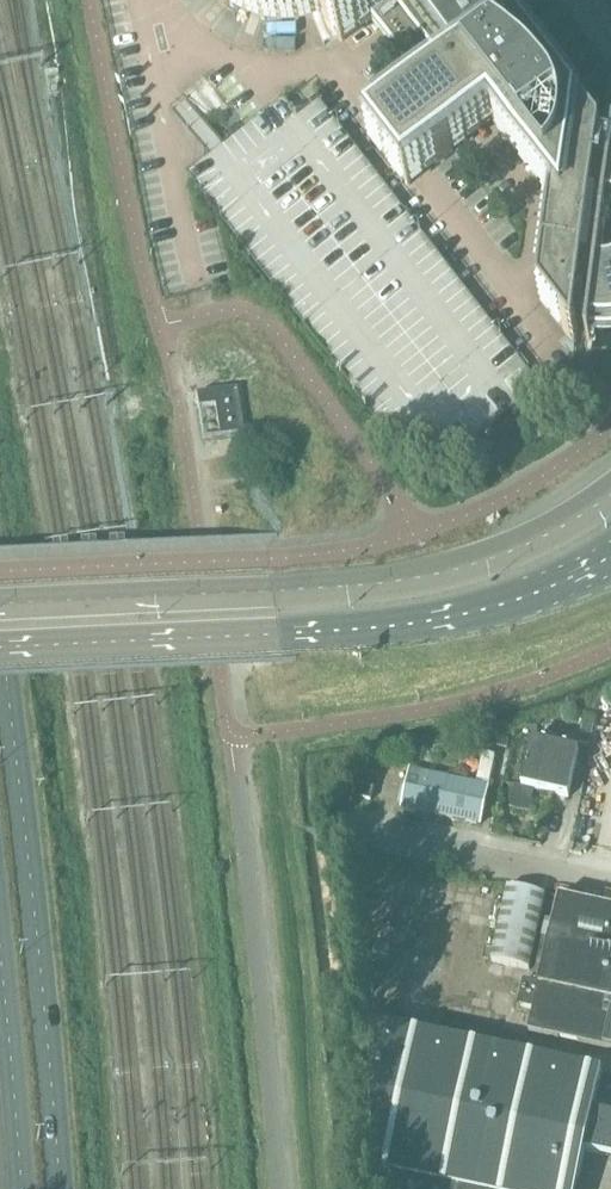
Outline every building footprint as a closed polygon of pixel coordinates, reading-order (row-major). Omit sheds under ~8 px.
[(230,4),(251,16),(275,21),(299,20),(322,12),(325,17),(323,19),(341,43),(371,20),(426,91),(368,136),(407,187),(493,121),(554,201),(542,298),(576,347),(581,304),(597,306),(592,342),(610,342),(610,180),(598,178),(603,140),(513,24),(512,25),(492,0),(226,0),(230,4)] [(243,434),(236,390),(195,396),(202,441),(243,434)] [(521,788),(568,798),(579,752),(532,741),(521,788)] [(491,779),(497,754),(487,751),(481,777),(491,779)] [(402,808),(480,825),(488,788),(410,771),(402,808)] [(590,847),(610,852),(610,778),(606,777),(590,847)] [(491,962),(529,970),(545,895),(508,887),(491,962)] [(559,898),(550,939),(542,938),(532,984),(524,982),(518,1007),(534,1010),(529,1033),(610,1051),(610,909),(559,898)] [(392,1173),(457,1187),(468,1188),(577,1188),(585,1151),(610,1157),(610,1116),(593,1112),(602,1072),(369,1022),(373,1169),(392,1173)] [(389,1188),(456,1188),(457,1187),(392,1173),(389,1188)]
